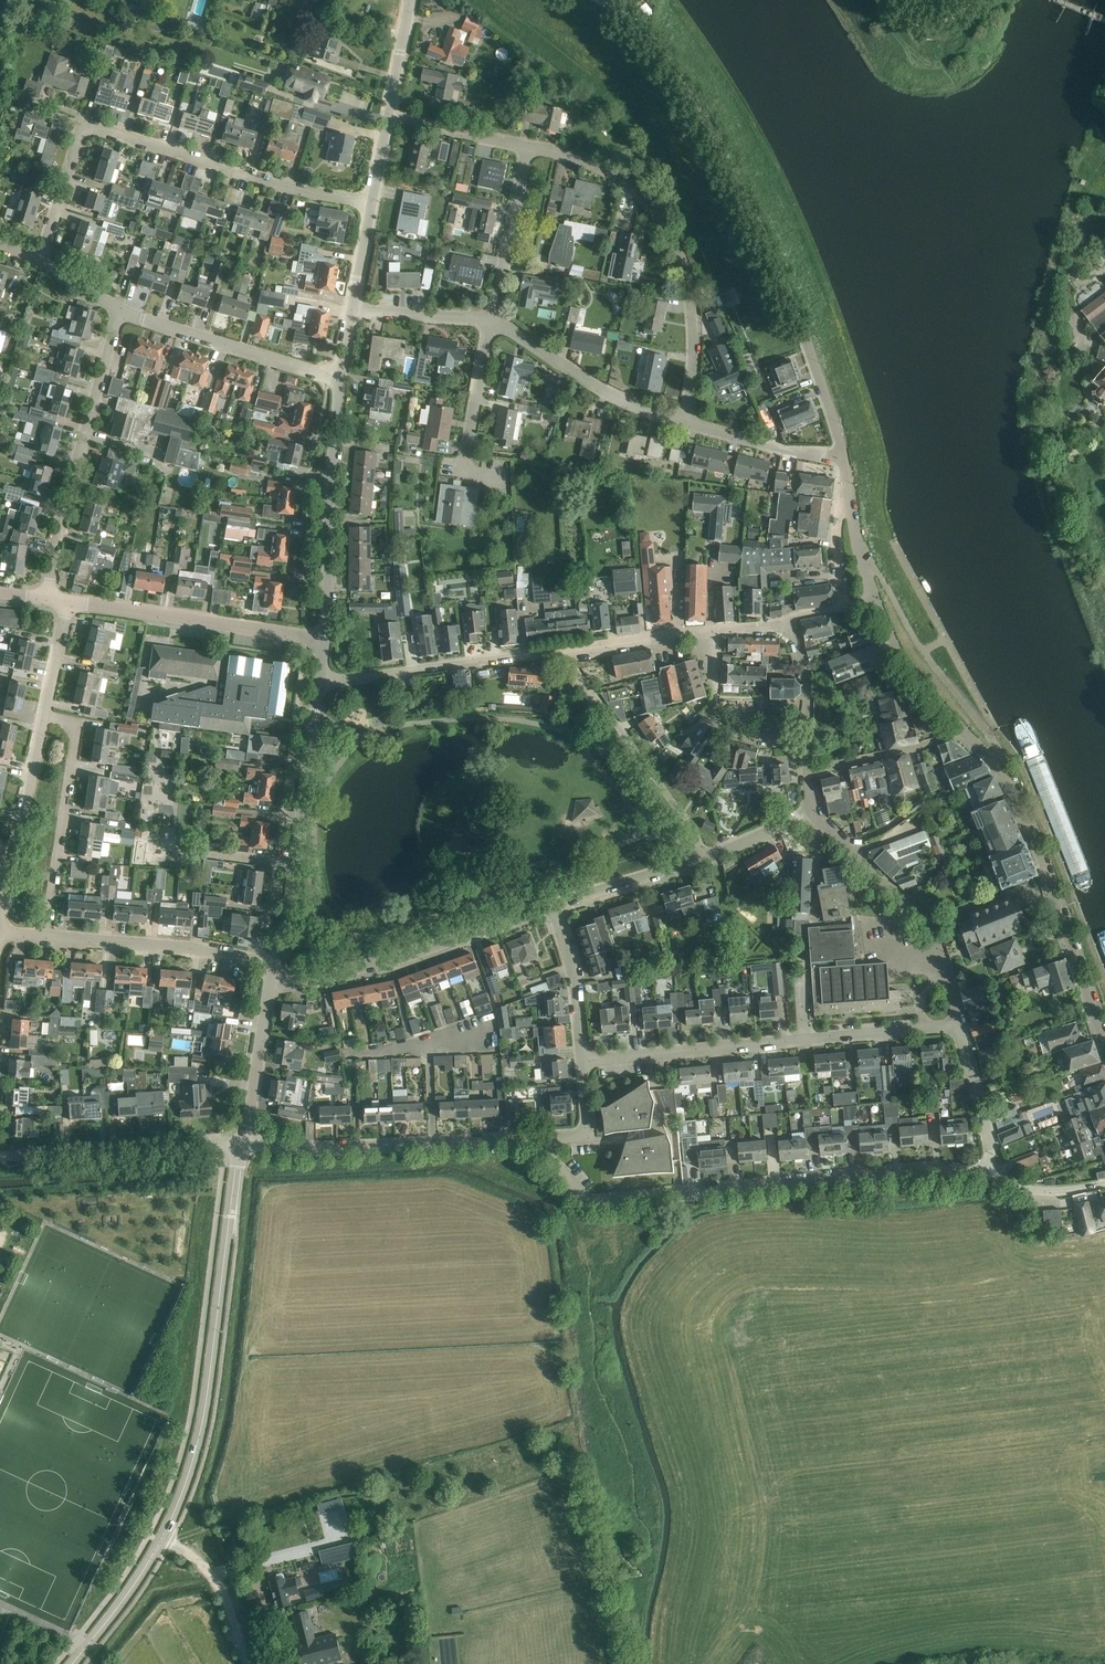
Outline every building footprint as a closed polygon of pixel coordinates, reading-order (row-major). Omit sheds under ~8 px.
[(138,8),(136,14),(148,18),(150,11),(138,8)] [(253,10),(250,20),(260,23),(263,13),(253,10)] [(468,14),(461,30),(468,33),(465,40),(471,42),(474,36),(480,39),(483,31),(477,28),(479,22),(468,14)] [(201,35),(204,26),(187,21),(185,30),(201,35)] [(455,39),(458,31),(451,28),(446,41),(447,42),(443,51),(430,46),(427,54),(453,64),(461,67),(468,49),(460,46),(462,42),(455,39)] [(316,37),(310,57),(334,64),(340,44),(316,37)] [(105,48),(101,60),(109,62),(113,50),(105,48)] [(26,81),(23,92),(37,97),(42,81),(71,90),(70,93),(83,97),(88,80),(66,74),(64,73),(68,60),(55,56),(51,69),(46,68),(43,75),(40,74),(36,84),(26,81)] [(322,98),(328,78),(295,68),(288,88),(306,93),(304,100),(314,103),(316,96),(322,98)] [(189,72),(180,70),(176,82),(185,85),(189,72)] [(436,98),(451,101),(453,89),(460,91),(462,83),(455,82),(456,76),(441,73),(424,70),(422,80),(438,83),(436,98)] [(98,87),(93,102),(109,107),(119,76),(120,73),(113,71),(112,74),(110,79),(110,81),(103,79),(100,80),(98,87)] [(119,76),(109,107),(125,112),(130,96),(121,94),(124,83),(126,78),(127,75),(120,73),(119,76)] [(143,73),(138,87),(146,90),(150,75),(143,73)] [(189,73),(187,81),(197,84),(199,76),(189,73)] [(237,87),(252,91),(260,94),(263,83),(240,75),(237,87)] [(228,97),(231,85),(223,82),(219,95),(228,97)] [(136,114),(152,118),(161,87),(154,85),(150,101),(141,98),(136,114)] [(161,87),(152,118),(168,123),(172,108),(163,105),(168,89),(161,87)] [(25,102),(14,98),(11,105),(23,109),(25,102)] [(183,113),(178,128),(194,133),(199,118),(204,102),(196,99),(191,115),(183,113)] [(234,101),(227,99),(223,111),(230,113),(234,101)] [(269,113),(269,115),(290,121),(295,105),(273,99),(269,113)] [(546,107),(546,108),(527,104),(523,119),(543,124),(541,129),(557,132),(561,110),(546,107)] [(295,105),(290,121),(311,127),(312,124),(315,112),(315,111),(295,105)] [(459,105),(457,114),(470,117),(472,108),(459,105)] [(199,118),(194,133),(210,138),(214,122),(206,120),(209,111),(201,109),(199,118)] [(15,134),(14,138),(30,143),(31,139),(32,135),(41,138),(39,146),(37,152),(43,154),(39,167),(49,170),(63,123),(53,120),(50,129),(44,127),(46,123),(42,122),(42,116),(31,113),(26,111),(20,129),(17,128),(15,134)] [(269,115),(269,113),(262,111),(258,125),(265,127),(269,115)] [(315,112),(312,124),(327,128),(330,117),(315,112)] [(241,130),(244,120),(235,118),(234,120),(228,118),(226,126),(222,140),(236,144),(241,130)] [(249,133),(241,130),(236,144),(251,149),(256,135),(255,135),(258,127),(251,125),(249,133)] [(278,159),(287,132),(278,129),(277,131),(272,130),(264,154),(278,159)] [(287,132),(278,159),(292,163),(300,138),(300,136),(295,134),(287,132)] [(353,138),(336,135),(336,136),(327,134),(326,141),(330,142),(327,160),(348,164),(350,156),(348,155),(350,144),(352,144),(353,138)] [(445,161),(449,145),(434,141),(434,143),(430,142),(416,138),(409,170),(423,173),(427,153),(432,154),(431,158),(445,161)] [(103,149),(98,164),(118,170),(120,163),(116,162),(118,154),(103,149)] [(483,159),(478,186),(501,191),(506,164),(483,159)] [(146,176),(151,163),(142,161),(138,174),(146,176)] [(151,163),(146,176),(139,201),(161,207),(168,186),(154,181),(159,166),(151,163)] [(114,184),(118,170),(98,164),(94,179),(109,184),(110,182),(114,184)] [(193,177),(185,174),(180,190),(168,186),(161,207),(182,214),(189,190),(193,177)] [(202,179),(193,177),(189,190),(198,193),(202,179)] [(590,209),(593,195),(600,197),(603,186),(576,180),(574,189),(566,188),(566,190),(560,189),(561,186),(553,185),(550,199),(563,202),(560,213),(568,214),(571,204),(590,209)] [(458,182),(456,189),(467,192),(469,185),(458,182)] [(135,190),(114,184),(111,193),(132,199),(135,190)] [(236,190),(228,187),(223,203),(210,199),(205,214),(218,219),(217,224),(225,226),(232,203),(236,190)] [(182,214),(182,215),(203,222),(205,214),(210,199),(197,195),(198,193),(189,190),(182,214)] [(236,190),(232,203),(241,206),(245,192),(236,190)] [(4,219),(31,227),(40,196),(21,191),(15,211),(7,209),(4,219)] [(90,193),(85,208),(99,212),(98,215),(107,218),(107,217),(110,207),(112,203),(120,205),(135,210),(135,209),(139,210),(141,204),(137,202),(137,201),(132,199),(111,193),(111,192),(109,199),(90,193)] [(402,201),(397,231),(426,236),(429,221),(424,220),(428,197),(416,194),(414,203),(402,201)] [(454,195),(452,204),(457,205),(470,207),(472,198),(459,195),(454,195)] [(275,216),(279,203),(271,200),(266,213),(275,216)] [(279,203),(275,216),(283,219),(287,205),(279,203)] [(554,217),(556,206),(548,204),(546,215),(554,217)] [(245,237),(248,228),(252,212),(237,208),(233,223),(239,225),(236,234),(245,237)] [(469,230),(492,234),(496,213),(473,209),(469,230)] [(347,215),(319,210),(315,232),(328,234),(327,241),(340,244),(343,231),(344,231),(347,215)] [(267,217),(252,212),(248,228),(260,232),(258,238),(267,241),(274,219),(267,217)] [(81,221),(77,235),(99,242),(102,232),(121,238),(124,228),(107,222),(105,229),(81,221)] [(553,246),(550,264),(556,265),(556,266),(559,267),(559,266),(568,268),(570,259),(572,250),(571,249),(573,237),(579,236),(594,239),(596,227),(566,221),(565,227),(561,226),(559,233),(558,233),(555,247),(553,246)] [(142,226),(140,233),(152,236),(153,230),(142,226)] [(159,238),(161,230),(155,228),(153,236),(159,238)] [(600,228),(599,235),(607,237),(609,230),(600,228)] [(611,231),(608,246),(614,247),(617,233),(611,231)] [(168,232),(166,240),(172,242),(175,235),(168,232)] [(637,283),(640,271),(632,269),(639,236),(625,233),(618,264),(611,262),(608,277),(637,283)] [(77,235),(72,249),(80,251),(78,257),(85,259),(87,254),(87,253),(94,255),(99,242),(77,235)] [(281,255),(284,242),(284,240),(272,238),(269,253),(281,255)] [(131,254),(139,256),(141,248),(134,246),(131,254)] [(179,246),(173,267),(179,269),(186,248),(179,246)] [(139,256),(137,262),(144,264),(148,251),(141,248),(139,256)] [(192,250),(186,248),(179,269),(185,271),(192,250)] [(425,268),(433,269),(436,250),(429,249),(425,268)] [(155,254),(152,263),(158,265),(161,256),(162,252),(157,250),(156,254),(155,254)] [(296,273),(307,275),(335,280),(337,267),(331,266),(332,259),(322,258),(323,255),(300,251),(296,273)] [(481,287),(485,270),(480,268),(482,260),(454,253),(450,269),(458,271),(455,281),(481,287)] [(139,256),(131,254),(124,275),(132,277),(137,262),(139,256)] [(215,263),(209,282),(218,284),(224,266),(215,263)] [(390,273),(387,273),(387,288),(420,288),(420,273),(400,273),(400,263),(390,263),(390,273)] [(9,289),(16,278),(18,278),(19,275),(20,271),(13,269),(5,266),(3,272),(0,272),(0,286),(9,289)] [(91,275),(103,282),(107,273),(95,267),(91,275)] [(599,272),(585,269),(583,277),(598,279),(599,272)] [(136,285),(150,289),(155,275),(141,270),(136,285)] [(163,277),(155,275),(150,289),(165,294),(170,276),(164,274),(163,277)] [(304,292),(319,294),(319,290),(332,292),(335,280),(307,275),(304,292)] [(195,289),(190,304),(205,308),(211,287),(205,285),(207,279),(199,276),(197,283),(195,289)] [(560,283),(524,276),(521,290),(522,290),(519,306),(532,309),(536,291),(541,293),(541,294),(557,297),(557,298),(557,299),(560,283)] [(247,285),(242,283),(239,292),(245,294),(247,285)] [(190,304),(195,289),(181,285),(176,300),(190,304)] [(9,289),(5,287),(0,286),(0,307),(6,309),(9,310),(11,303),(5,302),(9,289)] [(284,295),(296,297),(297,289),(283,287),(282,294),(284,295)] [(628,288),(627,296),(641,299),(642,291),(628,288)] [(60,289),(58,296),(73,300),(75,293),(60,289)] [(282,294),(260,291),(258,302),(282,307),(284,295),(282,294)] [(731,291),(724,294),(728,303),(734,300),(731,291)] [(1081,311),(1091,325),(1092,325),(1100,336),(1099,336),(1099,337),(1100,337),(1102,340),(1101,341),(1095,362),(1104,364),(1104,365),(1104,293),(1081,311)] [(711,295),(707,296),(714,311),(717,309),(711,295)] [(231,317),(236,302),(222,298),(217,312),(231,317)] [(649,300),(644,328),(645,328),(644,333),(658,336),(659,331),(660,332),(666,303),(649,300)] [(77,301),(72,321),(92,327),(96,313),(87,311),(89,304),(77,301)] [(236,302),(231,317),(245,321),(250,306),(236,302)] [(293,321),(326,327),(328,314),(315,312),(316,307),(297,304),(296,314),(294,314),(293,321)] [(570,307),(567,322),(576,324),(579,309),(570,307)] [(257,315),(251,334),(263,338),(269,319),(257,315)] [(719,317),(718,318),(708,322),(716,340),(727,336),(719,317)] [(88,340),(92,327),(72,321),(71,320),(70,323),(58,330),(58,331),(52,330),(50,336),(65,340),(80,344),(82,338),(88,340)] [(295,329),(293,342),(311,345),(312,337),(324,339),(326,327),(293,321),(292,328),(295,329)] [(20,336),(19,338),(28,340),(30,334),(21,332),(20,336)] [(604,338),(574,332),(571,348),(601,354),(604,338)] [(49,342),(48,344),(59,348),(58,353),(56,359),(79,365),(82,352),(68,348),(70,341),(65,340),(50,336),(49,342)] [(406,340),(373,336),(368,370),(380,372),(382,357),(403,360),(406,340)] [(145,357),(150,342),(138,338),(134,351),(129,349),(125,364),(141,369),(145,357)] [(429,338),(426,354),(440,356),(438,365),(453,368),(455,359),(463,360),(465,350),(456,349),(457,342),(429,338)] [(634,344),(619,341),(618,348),(632,351),(634,344)] [(145,357),(141,369),(158,374),(163,360),(158,358),(162,345),(150,342),(145,357)] [(717,391),(728,386),(731,394),(744,389),(740,381),(741,381),(734,364),(733,364),(724,344),(709,350),(718,371),(710,375),(711,377),(708,378),(711,386),(714,385),(717,391)] [(170,376),(170,378),(179,381),(183,369),(190,371),(195,356),(183,352),(180,359),(176,357),(174,363),(170,376)] [(639,373),(636,387),(659,392),(666,357),(650,354),(646,374),(639,373)] [(195,356),(190,371),(197,373),(193,385),(203,388),(207,373),(203,372),(207,359),(195,356)] [(506,359),(498,394),(513,398),(517,381),(519,375),(530,378),(531,378),(534,366),(522,363),(523,359),(515,358),(507,356),(506,359)] [(50,357),(48,362),(49,363),(58,365),(56,373),(75,378),(79,365),(56,359),(50,357)] [(425,361),(418,359),(416,374),(414,381),(429,384),(431,377),(423,376),(425,361)] [(777,363),(769,366),(777,387),(772,389),(775,396),(786,392),(785,392),(798,387),(796,380),(798,379),(798,378),(799,377),(797,373),(796,373),(793,367),(794,365),(793,362),(791,361),(778,366),(777,363)] [(235,385),(240,369),(227,366),(223,378),(219,377),(215,391),(224,394),(228,382),(235,385)] [(741,370),(745,380),(754,376),(750,366),(741,370)] [(1092,381),(1091,381),(1090,382),(1090,383),(1091,383),(1092,383),(1093,383),(1098,387),(1094,392),(1091,392),(1091,395),(1093,395),(1094,396),(1093,397),(1093,400),(1098,404),(1101,404),(1102,403),(1103,402),(1103,405),(1104,405),(1104,366),(1092,381)] [(37,367),(35,374),(52,379),(54,372),(37,367)] [(240,369),(235,385),(242,387),(238,399),(248,402),(252,387),(248,386),(252,373),(240,369)] [(52,379),(35,374),(33,381),(42,383),(50,386),(50,385),(52,379)] [(286,375),(283,384),(295,387),(297,378),(286,375)] [(155,378),(146,405),(155,407),(163,381),(163,380),(162,380),(155,378)] [(111,379),(107,394),(118,398),(131,401),(134,392),(121,388),(123,382),(111,379)] [(413,392),(414,384),(393,380),(392,388),(413,392)] [(163,381),(155,407),(158,408),(164,410),(164,409),(172,384),(163,381)] [(40,396),(67,404),(71,391),(50,385),(50,386),(42,383),(38,396),(40,396)] [(260,393),(256,405),(263,407),(270,409),(278,410),(280,405),(283,406),(295,409),(293,415),(309,418),(312,406),(299,403),(302,391),(287,387),(285,398),(260,393)] [(199,398),(205,399),(208,389),(201,388),(199,398)] [(366,388),(363,406),(371,407),(371,411),(379,412),(391,414),(394,398),(389,397),(389,391),(380,390),(366,388)] [(208,392),(202,413),(211,416),(218,395),(208,392)] [(193,402),(195,395),(188,393),(186,400),(193,402)] [(64,417),(67,404),(40,396),(36,410),(30,408),(28,414),(55,422),(57,415),(64,417)] [(433,407),(428,436),(426,436),(423,449),(436,451),(439,438),(448,440),(453,409),(441,407),(443,399),(432,397),(430,406),(433,407)] [(116,406),(114,414),(144,423),(154,426),(157,411),(158,408),(155,407),(146,405),(131,401),(118,398),(116,406)] [(758,406),(759,411),(774,405),(772,400),(758,406)] [(787,429),(815,418),(809,401),(780,412),(787,429)] [(178,413),(178,415),(199,421),(200,418),(202,409),(181,403),(178,413)] [(529,406),(527,414),(533,415),(532,420),(541,421),(543,409),(536,407),(529,406)] [(246,425),(251,410),(243,408),(239,422),(246,425)] [(501,445),(510,447),(517,412),(500,409),(495,437),(502,438),(501,445)] [(14,410),(12,418),(31,424),(33,425),(30,436),(56,443),(60,430),(53,428),(55,422),(28,414),(14,410)] [(152,432),(171,437),(180,439),(178,447),(188,450),(188,449),(190,440),(196,421),(177,416),(157,411),(154,426),(152,431),(152,432)] [(215,421),(223,423),(224,423),(226,414),(218,412),(215,421)] [(114,424),(111,436),(138,444),(144,423),(114,414),(111,423),(114,424)] [(306,431),(309,418),(293,415),(292,422),(280,419),(277,429),(299,434),(300,429),(306,431)] [(569,417),(565,435),(583,439),(580,456),(594,458),(602,419),(591,417),(590,418),(589,422),(583,420),(569,417)] [(274,426),(253,421),(251,430),(272,435),(274,426)] [(247,438),(254,440),(256,432),(249,431),(247,438)] [(422,435),(408,433),(407,441),(421,443),(422,435)] [(627,451),(660,459),(664,439),(651,436),(651,438),(631,433),(627,451)] [(16,453),(32,458),(33,451),(52,457),(56,443),(30,436),(22,434),(20,440),(35,444),(34,450),(18,446),(16,453)] [(180,439),(171,437),(164,462),(173,464),(178,447),(180,439)] [(303,446),(268,438),(266,450),(279,453),(277,462),(282,464),(281,464),(298,468),(303,446)] [(691,466),(707,469),(712,449),(696,446),(691,466)] [(198,451),(188,449),(188,450),(178,447),(173,464),(199,471),(199,466),(200,452),(198,451)] [(679,463),(681,450),(671,448),(668,461),(679,463)] [(712,449),(707,469),(723,473),(728,453),(712,449)] [(102,487),(103,486),(113,489),(118,470),(131,474),(135,462),(121,458),(123,453),(109,450),(106,460),(103,460),(99,474),(97,473),(94,483),(97,484),(97,486),(102,487)] [(357,451),(355,466),(374,468),(376,453),(357,451)] [(29,465),(32,458),(16,453),(14,460),(29,465)] [(137,455),(136,459),(141,460),(141,464),(150,466),(152,460),(137,455)] [(750,479),(754,459),(738,455),(734,475),(750,479)] [(251,464),(264,467),(266,459),(253,456),(251,464)] [(754,459),(750,479),(766,482),(770,462),(754,459)] [(247,467),(232,463),(230,471),(245,475),(247,467)] [(32,479),(47,483),(51,470),(32,465),(30,473),(34,474),(32,479)] [(374,468),(355,466),(354,482),(373,484),(374,468)] [(775,489),(774,492),(780,493),(780,492),(786,493),(786,491),(831,497),(834,479),(777,472),(774,489),(775,489)] [(46,489),(47,483),(32,479),(29,492),(43,497),(44,496),(46,497),(48,490),(46,489)] [(278,493),(277,500),(293,502),(295,489),(282,488),(282,483),(267,482),(266,491),(278,493)] [(373,484),(354,482),(352,498),(371,500),(373,484)] [(459,525),(459,524),(464,487),(441,484),(436,521),(444,522),(444,523),(459,525)] [(2,492),(6,493),(20,497),(22,490),(4,485),(2,492)] [(464,487),(459,524),(474,526),(479,489),(464,487)] [(828,519),(831,500),(780,492),(780,493),(777,511),(828,519)] [(19,503),(20,497),(6,493),(5,499),(19,503)] [(725,496),(694,493),(692,510),(711,512),(709,540),(721,542),(723,523),(730,524),(732,504),(724,504),(725,496)] [(371,500),(352,498),(351,513),(370,515),(371,500)] [(293,502),(277,500),(276,507),(264,506),(263,516),(278,518),(278,513),(291,515),(293,502)] [(220,510),(220,516),(249,520),(250,509),(229,506),(229,503),(219,502),(218,510),(220,510)] [(86,503),(82,517),(98,521),(102,507),(86,503)] [(9,509),(7,514),(17,517),(36,522),(40,509),(37,509),(21,504),(18,512),(9,509)] [(770,546),(783,545),(787,545),(788,534),(797,535),(798,531),(809,532),(808,536),(826,538),(828,519),(777,511),(776,520),(770,519),(768,533),(770,546)] [(404,534),(403,512),(394,512),(395,535),(404,534)] [(7,514),(1,535),(6,537),(24,542),(26,534),(32,536),(36,522),(17,517),(7,514)] [(517,516),(516,531),(525,531),(525,516),(517,516)] [(98,521),(82,517),(78,531),(94,536),(98,521)] [(227,518),(225,528),(247,531),(249,521),(227,518)] [(109,519),(108,524),(116,527),(118,521),(109,519)] [(116,527),(108,524),(106,530),(115,532),(116,527)] [(350,543),(370,543),(370,527),(350,527),(350,543)] [(271,547),(271,548),(287,550),(289,537),(275,535),(276,530),(257,528),(256,538),(265,540),(264,547),(271,547)] [(3,544),(1,558),(6,558),(23,561),(25,547),(22,547),(24,542),(6,537),(1,535),(0,535),(0,543),(3,544)] [(100,544),(102,545),(110,547),(112,541),(102,538),(100,544)] [(370,543),(350,543),(350,559),(370,559),(370,543)] [(154,545),(149,544),(146,563),(151,564),(153,555),(154,545)] [(77,545),(73,559),(88,563),(94,565),(108,569),(109,563),(100,561),(95,559),(98,551),(98,550),(88,548),(77,545)] [(102,545),(100,552),(113,555),(115,548),(110,547),(102,545)] [(655,568),(653,545),(641,546),(646,605),(650,605),(652,623),(654,623),(655,624),(658,624),(659,622),(663,622),(664,623),(667,623),(668,622),(670,621),(667,588),(672,588),(670,567),(655,568)] [(743,548),(721,545),(720,545),(718,561),(742,564),(743,548)] [(765,589),(764,571),(822,566),(820,545),(784,548),(783,545),(770,546),(770,550),(743,548),(742,564),(740,578),(738,578),(738,590),(744,590),(760,589),(765,589)] [(176,546),(173,563),(183,564),(185,548),(176,546)] [(256,564),(272,566),(273,561),(285,562),(287,550),(271,548),(271,547),(264,547),(258,546),(256,564)] [(128,568),(131,553),(123,551),(120,567),(128,568)] [(208,568),(208,571),(208,572),(214,572),(215,573),(215,571),(216,565),(217,558),(210,556),(208,568)] [(234,556),(232,566),(249,569),(251,558),(234,556)] [(4,572),(21,575),(23,561),(6,558),(1,558),(0,558),(0,571),(4,572)] [(73,559),(69,573),(75,575),(73,582),(87,586),(91,571),(95,572),(94,573),(108,577),(111,569),(108,569),(94,565),(88,563),(73,559)] [(370,559),(350,559),(350,575),(370,575),(370,559)] [(248,580),(249,569),(232,566),(231,566),(230,571),(229,571),(229,573),(230,573),(229,577),(248,580)] [(393,574),(393,566),(384,567),(385,575),(393,574)] [(400,568),(394,569),(396,588),(407,587),(406,575),(401,575),(400,568)] [(685,619),(685,620),(687,620),(688,621),(691,621),(692,620),(699,620),(699,622),(702,622),(703,620),(705,620),(706,578),(707,568),(687,568),(686,577),(685,619)] [(612,571),(614,595),(637,593),(634,569),(612,571)] [(190,596),(193,573),(179,570),(178,579),(177,579),(175,594),(190,596)] [(147,590),(150,574),(135,572),(133,588),(147,590)] [(512,572),(498,574),(499,585),(513,583),(512,572)] [(117,586),(116,593),(124,594),(125,587),(127,574),(119,573),(117,586)] [(193,573),(190,596),(204,599),(207,583),(206,583),(208,575),(193,573)] [(150,574),(147,590),(162,592),(164,577),(150,574)] [(370,575),(350,575),(350,590),(370,590),(370,575)] [(266,588),(265,595),(281,597),(282,585),(269,583),(270,578),(255,576),(254,586),(266,588)] [(543,578),(532,579),(534,604),(545,603),(544,589),(543,578)] [(587,601),(585,584),(573,586),(575,602),(587,601)] [(793,589),(796,610),(834,605),(831,584),(793,589)] [(572,586),(562,587),(563,601),(573,600),(572,586)] [(730,586),(715,587),(717,609),(715,609),(716,623),(733,621),(732,609),(730,586)] [(406,599),(409,599),(407,587),(396,588),(399,612),(407,611),(406,599)] [(212,589),(211,603),(234,606),(235,591),(232,591),(212,589)] [(516,589),(504,590),(505,600),(517,598),(516,589)] [(761,614),(760,589),(744,590),(745,615),(761,614)] [(253,594),(251,611),(265,613),(266,608),(279,610),(281,597),(265,595),(253,594)] [(781,601),(769,603),(769,604),(769,606),(770,610),(770,616),(775,616),(782,615),(781,605),(781,601)] [(350,603),(350,611),(385,612),(386,623),(379,624),(384,661),(403,658),(396,604),(350,603)] [(465,607),(465,613),(462,613),(466,643),(477,642),(476,634),(479,633),(478,627),(485,626),(485,631),(486,631),(484,604),(484,605),(476,606),(475,605),(474,604),(473,603),(472,603),(471,603),(470,603),(469,603),(468,604),(467,604),(466,605),(466,606),(465,607)] [(593,614),(595,631),(610,629),(607,603),(589,605),(591,614),(593,614)] [(642,613),(641,604),(631,605),(632,614),(642,613)] [(444,607),(432,608),(434,625),(442,624),(441,615),(445,615),(444,607)] [(575,608),(565,609),(568,634),(578,633),(576,615),(575,608)] [(9,627),(19,628),(21,612),(0,609),(0,625),(9,627)] [(519,645),(516,609),(498,611),(501,646),(519,645)] [(565,609),(555,611),(558,635),(568,634),(565,609)] [(555,611),(544,612),(545,619),(547,637),(558,635),(555,611)] [(589,632),(586,614),(576,615),(578,633),(589,632)] [(829,614),(800,620),(805,641),(804,641),(806,647),(808,656),(815,655),(821,654),(819,644),(821,644),(821,642),(820,638),(828,636),(835,635),(829,615),(829,614)] [(416,636),(412,636),(412,641),(417,641),(419,656),(436,654),(432,623),(432,617),(414,619),(415,625),(416,636)] [(529,618),(525,619),(527,639),(537,638),(535,620),(533,620),(533,617),(529,618)] [(639,632),(638,617),(616,619),(618,635),(639,632)] [(547,637),(545,619),(535,620),(537,638),(547,637)] [(90,627),(87,643),(109,647),(110,639),(114,640),(116,632),(124,634),(125,626),(104,622),(102,629),(90,627)] [(441,627),(444,653),(446,653),(448,655),(452,654),(453,652),(459,651),(457,635),(460,634),(459,625),(441,627)] [(853,651),(872,645),(867,631),(838,640),(841,649),(851,646),(853,651)] [(8,652),(31,657),(35,643),(11,638),(8,652)] [(728,638),(728,652),(734,652),(734,656),(740,657),(740,638),(728,638)] [(740,638),(740,657),(745,657),(745,652),(751,652),(751,638),(740,638)] [(751,656),(751,661),(761,661),(762,661),(763,638),(751,638),(751,652),(753,652),(753,656),(751,656)] [(760,664),(759,668),(766,668),(767,668),(770,668),(770,669),(778,669),(779,658),(770,658),(770,663),(769,663),(769,655),(779,655),(779,639),(763,638),(762,661),(761,661),(761,664),(760,664)] [(104,663),(102,670),(115,673),(117,664),(110,663),(111,656),(107,655),(109,647),(87,643),(83,659),(104,663)] [(209,686),(208,686),(184,692),(185,690),(164,697),(164,698),(165,697),(166,700),(166,701),(157,704),(153,704),(150,721),(159,722),(158,729),(159,729),(160,724),(180,727),(179,732),(180,732),(181,725),(247,734),(249,725),(253,725),(252,728),(254,728),(256,729),(258,729),(260,729),(262,729),(264,728),(266,728),(267,727),(269,726),(271,726),(272,724),(274,723),(275,722),(276,721),(273,720),(273,715),(282,717),(289,664),(272,662),(272,665),(261,663),(261,660),(228,656),(228,659),(220,658),(220,655),(216,654),(206,653),(174,648),(152,645),(149,670),(148,678),(165,680),(166,673),(216,680),(215,686),(214,688),(213,687),(212,687),(210,686),(209,686)] [(836,658),(822,662),(825,671),(830,670),(834,684),(837,683),(842,681),(847,679),(884,665),(875,645),(872,646),(837,659),(836,658)] [(612,656),(616,677),(655,670),(651,649),(612,656)] [(5,652),(2,666),(13,668),(28,672),(31,657),(8,652),(5,652)] [(706,696),(695,659),(675,665),(687,702),(706,696)] [(722,664),(722,681),(722,684),(745,685),(746,667),(733,666),(734,665),(722,664)] [(656,675),(650,676),(653,690),(653,691),(663,689),(663,690),(672,688),(671,684),(678,683),(678,682),(674,665),(661,669),(659,674),(656,675)] [(746,667),(745,685),(766,686),(767,668),(766,668),(759,668),(746,667)] [(80,672),(76,687),(97,692),(101,677),(114,679),(115,673),(102,670),(96,668),(94,675),(80,672)] [(543,671),(510,668),(508,684),(526,686),(526,682),(542,683),(543,671)] [(470,670),(452,671),(453,691),(472,689),(470,670)] [(795,702),(795,699),(800,695),(802,696),(803,694),(801,693),(801,686),(803,685),(802,684),(800,685),(795,680),(796,677),(795,677),(794,679),(788,679),(788,677),(787,677),(787,679),(781,679),(781,677),(780,677),(780,679),(771,679),(770,699),(769,699),(769,701),(771,701),(771,700),(779,700),(779,702),(780,702),(780,700),(787,700),(787,702),(788,702),(788,700),(793,700),(794,702),(795,702)] [(10,681),(7,696),(22,699),(25,685),(10,681)] [(645,693),(641,693),(645,712),(658,709),(658,706),(666,704),(666,705),(683,700),(678,683),(671,684),(672,688),(663,690),(663,689),(653,691),(645,693)] [(94,708),(97,692),(76,687),(73,703),(85,706),(83,713),(105,718),(106,710),(94,708)] [(602,694),(601,694),(607,703),(607,702),(620,699),(621,699),(623,699),(629,697),(627,687),(608,692),(602,694)] [(907,716),(901,689),(877,695),(880,705),(877,705),(878,711),(881,710),(884,722),(907,716)] [(130,700),(126,718),(132,719),(137,696),(131,695),(130,700)] [(22,699),(7,696),(4,710),(19,713),(22,699)] [(545,696),(540,710),(539,710),(549,714),(554,699),(545,696)] [(620,699),(607,703),(614,712),(616,714),(624,712),(621,699),(620,699)] [(430,707),(431,714),(446,712),(445,705),(430,707)] [(650,712),(633,717),(652,742),(657,738),(664,747),(664,748),(671,742),(671,741),(658,723),(656,724),(648,714),(650,713),(650,712)] [(692,722),(698,717),(694,712),(688,718),(692,722)] [(905,718),(879,724),(884,743),(879,744),(881,751),(886,749),(886,750),(919,742),(915,731),(908,733),(905,718)] [(13,743),(16,727),(0,723),(0,740),(13,743)] [(138,727),(118,724),(117,731),(136,734),(138,727)] [(690,736),(683,747),(692,754),(688,760),(694,765),(716,733),(707,726),(704,724),(696,734),(695,733),(692,737),(690,736)] [(114,733),(115,732),(96,729),(94,745),(108,747),(117,748),(119,734),(114,733)] [(279,739),(249,735),(247,752),(257,754),(257,752),(277,755),(279,739)] [(189,738),(182,738),(181,753),(189,753),(189,738)] [(9,759),(13,743),(0,740),(0,757),(9,759)] [(722,754),(730,756),(733,742),(726,741),(722,754)] [(952,741),(937,745),(944,764),(970,755),(969,754),(952,741)] [(730,756),(727,767),(737,770),(739,770),(739,768),(746,768),(749,757),(756,758),(758,748),(733,742),(730,756)] [(133,775),(134,767),(116,764),(116,758),(107,757),(108,747),(94,745),(91,761),(112,764),(111,772),(133,775)] [(176,759),(177,752),(166,751),(165,757),(176,759)] [(189,755),(180,754),(179,766),(189,766),(189,755)] [(918,787),(908,754),(883,760),(893,795),(918,787)] [(977,755),(976,756),(944,768),(946,771),(944,772),(946,778),(948,777),(949,780),(983,767),(986,767),(977,755)] [(238,763),(216,760),(214,770),(237,773),(238,763)] [(878,793),(879,797),(890,795),(882,761),(871,763),(878,793)] [(917,764),(921,777),(926,776),(925,773),(928,772),(926,767),(924,762),(917,764)] [(867,796),(867,795),(878,793),(871,763),(859,766),(866,796),(867,796)] [(727,771),(724,780),(725,789),(741,787),(740,782),(757,780),(756,778),(763,778),(764,786),(773,785),(789,784),(789,781),(791,781),(791,774),(788,774),(788,764),(772,766),(762,767),(746,768),(739,768),(739,770),(727,771)] [(726,771),(718,765),(712,774),(700,766),(691,778),(711,792),(720,780),(720,779),(726,771)] [(847,791),(857,789),(860,800),(867,799),(866,796),(859,766),(848,768),(851,781),(846,783),(845,783),(847,791)] [(180,767),(180,777),(189,777),(189,767),(180,767)] [(954,792),(993,776),(986,767),(949,780),(954,792)] [(248,785),(248,786),(273,789),(275,776),(261,775),(262,770),(247,768),(246,779),(252,780),(251,786),(248,785)] [(928,772),(925,773),(926,776),(927,781),(934,778),(936,777),(934,770),(928,772)] [(111,772),(110,779),(133,783),(133,781),(140,782),(141,776),(133,775),(111,772)] [(116,796),(116,795),(118,781),(108,780),(108,779),(89,776),(87,792),(108,795),(116,796)] [(825,795),(825,796),(847,791),(845,783),(846,783),(845,781),(840,782),(839,777),(821,780),(824,795),(825,795)] [(976,807),(977,811),(998,803),(996,797),(1003,795),(993,777),(965,789),(973,809),(976,807)] [(271,801),(273,789),(248,786),(247,793),(244,793),(242,802),(257,804),(258,800),(271,801)] [(847,791),(825,796),(826,803),(829,817),(838,815),(837,809),(850,806),(849,802),(847,791)] [(108,795),(87,792),(84,808),(103,811),(104,808),(105,809),(108,795)] [(758,809),(758,793),(750,793),(751,810),(758,809)] [(927,804),(922,798),(908,808),(913,815),(927,804)] [(225,799),(224,805),(237,807),(238,801),(225,799)] [(576,801),(575,806),(572,822),(583,818),(597,814),(592,799),(576,801)] [(1005,800),(998,803),(977,811),(973,813),(978,827),(1011,814),(1005,800)] [(235,809),(213,806),(212,815),(234,817),(235,809)] [(880,817),(876,818),(878,824),(884,822),(888,820),(884,809),(881,810),(878,811),(880,817)] [(104,818),(117,820),(118,812),(105,810),(104,818)] [(978,827),(984,842),(1018,829),(1011,814),(978,827)] [(251,834),(267,837),(268,824),(255,822),(256,818),(241,816),(239,825),(252,827),(251,834)] [(99,825),(82,822),(80,839),(102,842),(104,826),(125,829),(126,821),(117,820),(104,818),(101,817),(99,825)] [(705,820),(702,828),(712,832),(716,825),(705,820)] [(984,842),(990,858),(1024,844),(1022,839),(1018,829),(984,842)] [(894,860),(930,847),(931,847),(925,831),(889,844),(889,845),(869,852),(870,853),(876,860),(875,861),(891,878),(901,868),(894,860)] [(132,847),(134,834),(121,832),(119,845),(132,847)] [(181,848),(188,848),(189,835),(183,834),(181,848)] [(265,849),(267,837),(251,834),(250,842),(237,840),(236,850),(251,852),(252,847),(265,849)] [(936,835),(930,838),(933,844),(933,845),(939,843),(939,842),(936,835)] [(111,865),(112,857),(100,856),(102,842),(80,839),(77,855),(98,858),(98,864),(111,865)] [(939,843),(933,845),(938,859),(944,856),(939,843)] [(1024,844),(990,858),(994,867),(996,872),(994,873),(995,876),(997,875),(999,880),(1002,888),(1003,889),(1028,880),(1037,876),(1033,866),(1031,861),(1034,860),(1033,858),(1030,859),(1029,854),(1025,844),(1024,844)] [(760,870),(764,877),(778,868),(774,862),(781,857),(774,845),(745,863),(752,875),(760,870)] [(792,858),(787,850),(782,854),(786,861),(792,858)] [(204,859),(202,873),(203,873),(210,873),(211,874),(211,868),(222,869),(223,862),(204,859)] [(795,920),(810,920),(814,860),(794,859),(791,919),(795,920)] [(87,871),(87,863),(71,862),(70,870),(87,871)] [(914,867),(912,871),(914,875),(925,871),(922,864),(914,867)] [(109,885),(108,899),(114,899),(115,899),(116,891),(116,886),(117,879),(118,879),(119,866),(110,865),(110,876),(109,879),(109,885)] [(819,891),(819,893),(845,888),(848,887),(844,866),(823,870),(825,883),(824,883),(823,883),(823,882),(822,882),(821,882),(820,882),(820,883),(820,884),(820,885),(819,886),(818,886),(818,887),(818,888),(818,889),(819,890),(819,891)] [(156,869),(155,876),(165,877),(166,869),(156,869)] [(248,879),(247,889),(260,891),(262,873),(249,871),(249,872),(241,870),(240,877),(248,879)] [(914,875),(895,882),(903,889),(917,884),(914,875)] [(109,885),(109,879),(101,878),(100,898),(101,898),(108,899),(109,885)] [(1029,881),(1028,880),(1003,889),(1002,888),(1000,889),(1004,900),(997,902),(996,900),(990,902),(991,905),(987,906),(986,904),(980,906),(981,908),(980,909),(979,908),(978,908),(979,909),(969,913),(969,912),(968,912),(969,913),(956,918),(959,927),(957,933),(956,933),(956,934),(957,934),(959,939),(958,940),(959,940),(965,942),(969,951),(985,945),(996,941),(1002,938),(1012,934),(1022,930),(1022,931),(1023,931),(1021,925),(1026,923),(1027,920),(1026,917),(1023,916),(1020,907),(1021,904),(1020,901),(1017,900),(1011,902),(1009,896),(1008,897),(1008,898),(1007,898),(1004,892),(1027,884),(1026,882),(1029,881)] [(676,891),(681,908),(684,916),(705,910),(702,900),(695,903),(689,886),(676,891)] [(845,888),(819,893),(825,920),(850,916),(845,888)] [(153,902),(154,889),(147,889),(146,902),(153,902)] [(162,890),(154,889),(153,902),(160,903),(161,903),(161,902),(162,890)] [(258,906),(260,891),(247,889),(246,897),(237,895),(236,902),(245,904),(258,906)] [(114,899),(112,920),(129,922),(130,900),(131,893),(116,891),(115,899),(114,899)] [(675,910),(681,908),(676,891),(662,895),(667,912),(668,912),(670,921),(678,918),(675,910)] [(199,906),(200,893),(192,892),(191,905),(199,906)] [(83,918),(84,903),(85,897),(68,895),(67,917),(83,918)] [(203,905),(225,908),(226,899),(204,896),(203,905)] [(713,915),(722,913),(717,896),(708,899),(713,915)] [(85,897),(84,903),(83,918),(99,919),(101,898),(100,898),(85,897)] [(142,901),(130,900),(129,922),(145,923),(146,905),(142,905),(142,901)] [(160,903),(158,924),(175,925),(176,903),(161,902),(161,903),(160,903)] [(176,902),(176,903),(175,925),(191,927),(192,912),(188,912),(188,909),(187,909),(187,903),(176,902)] [(609,911),(615,931),(625,929),(623,923),(633,920),(637,933),(649,930),(646,921),(647,921),(645,916),(641,917),(637,903),(609,911)] [(199,906),(199,910),(201,910),(200,919),(199,927),(206,928),(206,926),(207,917),(208,906),(199,905),(199,906)] [(940,913),(949,910),(947,905),(938,908),(940,913)] [(653,918),(657,930),(666,927),(662,915),(661,915),(653,918)] [(241,917),(232,916),(230,934),(239,935),(254,937),(256,919),(241,917)] [(614,949),(603,916),(594,919),(595,923),(577,929),(586,958),(587,957),(605,952),(614,949)] [(787,919),(786,928),(794,929),(795,920),(791,919),(787,919)] [(795,920),(794,929),(794,935),(809,936),(809,928),(810,920),(795,920)] [(853,1013),(881,1011),(900,1009),(898,990),(889,991),(887,963),(853,965),(853,960),(855,960),(852,924),(809,928),(809,936),(814,1016),(845,1013),(845,1017),(853,1016),(853,1013)] [(654,929),(642,933),(645,942),(656,939),(654,929)] [(534,949),(535,949),(529,933),(524,935),(525,937),(507,943),(515,964),(522,962),(522,963),(537,958),(534,949)] [(998,947),(987,951),(985,945),(969,951),(972,961),(981,957),(982,959),(988,956),(990,961),(995,959),(1000,972),(1023,963),(1014,941),(1004,945),(1002,938),(996,941),(998,947)] [(497,972),(507,969),(498,945),(484,950),(492,973),(497,971),(497,972)] [(605,952),(587,957),(590,966),(608,961),(605,952)] [(457,959),(462,974),(467,972),(469,977),(479,974),(472,954),(457,959)] [(15,961),(14,975),(22,976),(22,978),(21,985),(36,986),(38,961),(23,959),(23,962),(15,961)] [(457,959),(443,964),(448,979),(462,974),(457,959)] [(1053,995),(1074,988),(1065,959),(1021,973),(1025,986),(1037,982),(1039,989),(1050,985),(1053,995)] [(38,961),(36,986),(45,987),(44,995),(50,996),(50,995),(59,996),(61,979),(51,978),(52,970),(52,962),(38,961)] [(608,961),(590,966),(593,976),(611,970),(608,961)] [(698,972),(714,970),(715,962),(696,964),(698,972)] [(780,962),(772,963),(775,996),(783,995),(780,962)] [(85,978),(86,965),(70,963),(69,972),(63,972),(61,990),(62,990),(61,1002),(71,1003),(72,987),(84,987),(85,978)] [(439,982),(448,979),(443,964),(428,969),(436,992),(442,990),(439,982)] [(84,987),(83,1000),(88,1000),(90,1001),(92,981),(100,981),(101,978),(101,966),(86,965),(85,978),(84,987)] [(113,989),(114,989),(114,992),(123,993),(123,998),(128,999),(130,968),(115,967),(113,989)] [(130,968),(128,995),(143,997),(143,992),(151,992),(151,987),(145,986),(145,985),(146,969),(130,968)] [(431,994),(436,992),(428,969),(414,975),(419,989),(428,986),(431,994)] [(167,1007),(172,1007),(175,971),(159,970),(158,986),(167,987),(166,998),(168,998),(167,1007)] [(175,971),(172,1007),(178,1007),(181,1008),(182,995),(189,995),(190,988),(191,973),(175,971)] [(531,991),(523,994),(525,998),(545,991),(563,985),(560,973),(546,978),(547,982),(530,988),(531,991)] [(201,1002),(194,1001),(193,1012),(211,1015),(219,978),(204,975),(203,978),(201,990),(210,992),(207,1006),(200,1005),(201,1002)] [(399,980),(407,1003),(413,1001),(422,997),(419,989),(414,975),(399,980)] [(501,992),(494,975),(486,978),(492,995),(501,992)] [(1010,977),(1012,984),(1018,982),(1016,975),(1010,977)] [(219,978),(211,1015),(221,1017),(224,1002),(230,1003),(233,991),(235,982),(219,978)] [(612,982),(612,988),(625,987),(626,1001),(635,1000),(635,996),(634,988),(633,980),(612,982)] [(379,984),(382,1000),(383,1008),(389,1007),(387,999),(397,997),(394,981),(379,984)] [(235,982),(233,991),(241,993),(244,984),(235,982)] [(612,988),(612,982),(597,983),(598,991),(612,990),(612,988)] [(363,987),(366,1003),(382,1000),(379,984),(363,987)] [(719,988),(721,1005),(729,1005),(727,984),(719,985),(719,988)] [(363,987),(348,990),(351,1006),(366,1003),(363,987)] [(635,996),(635,1000),(636,1013),(643,1013),(644,1027),(644,1029),(659,1028),(657,1005),(642,1006),(641,996),(640,996),(639,987),(634,988),(635,996)] [(106,989),(96,988),(94,1011),(104,1012),(106,989)] [(714,1006),(721,1005),(719,988),(713,989),(712,989),(713,998),(699,1000),(701,1024),(716,1022),(714,1006)] [(113,989),(106,989),(105,1005),(113,1006),(114,992),(114,989),(113,989)] [(348,990),(333,993),(336,1009),(351,1006),(348,990)] [(545,991),(525,998),(526,1004),(538,1003),(539,1017),(548,1017),(563,1015),(561,998),(546,999),(545,991)] [(142,1004),(142,1008),(150,1008),(151,992),(143,992),(143,997),(142,1004)] [(151,992),(150,1008),(158,1009),(159,993),(151,992)] [(672,1010),(678,1009),(677,992),(670,993),(671,1004),(672,1010)] [(684,992),(677,992),(678,1009),(685,1009),(686,1025),(701,1024),(699,1000),(693,1000),(692,994),(684,995),(684,992)] [(328,994),(321,996),(323,1009),(326,1009),(331,1008),(328,994)] [(753,1004),(760,1004),(761,1018),(778,1017),(776,1002),(771,1003),(770,995),(759,996),(759,998),(753,998),(753,1004)] [(487,996),(472,1001),(477,1015),(492,1010),(487,996)] [(750,996),(728,998),(729,1005),(729,1006),(731,1021),(747,1019),(746,1006),(750,1005),(750,996)] [(7,999),(6,1008),(20,1009),(20,1000),(7,999)] [(460,1003),(464,1016),(473,1013),(468,1000),(460,1003)] [(438,1027),(447,1025),(440,1003),(430,1006),(438,1027)] [(305,1005),(305,1006),(290,1004),(290,1006),(284,1005),(282,1019),(283,1019),(282,1028),(296,1030),(298,1021),(304,1022),(306,1012),(308,1012),(309,1005),(305,1005)] [(671,1004),(657,1005),(659,1028),(673,1026),(673,1023),(680,1022),(678,1009),(672,1010),(671,1004)] [(507,1005),(497,1008),(497,1010),(500,1029),(510,1028),(507,1005)] [(614,1008),(616,1032),(617,1032),(617,1034),(625,1034),(624,1031),(631,1030),(630,1016),(629,1016),(628,1007),(614,1008)] [(448,1024),(456,1022),(451,1008),(443,1010),(448,1024)] [(602,1033),(616,1032),(614,1008),(600,1010),(602,1033)] [(204,1014),(193,1012),(192,1023),(199,1024),(200,1020),(203,1020),(204,1014)] [(517,1027),(532,1025),(531,1017),(516,1018),(517,1027)] [(48,1036),(57,1037),(58,1018),(50,1018),(48,1036)] [(413,1035),(421,1032),(417,1018),(409,1020),(413,1035)] [(11,1034),(27,1035),(28,1027),(37,1027),(37,1021),(28,1021),(28,1020),(12,1019),(11,1034)] [(970,1028),(972,1036),(997,1029),(995,1021),(970,1028)] [(1076,1022),(1037,1034),(1044,1056),(1064,1050),(1083,1044),(1076,1022)] [(212,1038),(228,1041),(230,1025),(215,1023),(212,1038)] [(546,1027),(533,1028),(534,1036),(546,1035),(547,1048),(566,1046),(564,1026),(546,1028),(546,1027)] [(394,1028),(396,1039),(405,1038),(403,1027),(394,1028)] [(510,1028),(500,1029),(501,1040),(513,1039),(518,1038),(517,1028),(512,1028),(512,1027),(510,1028)] [(386,1036),(385,1028),(376,1030),(378,1038),(386,1036)] [(26,1049),(35,1050),(36,1036),(27,1035),(11,1034),(10,1048),(26,1049)] [(150,1034),(148,1051),(162,1052),(163,1035),(150,1034)] [(203,1037),(200,1056),(209,1058),(210,1054),(225,1056),(228,1041),(212,1038),(203,1037)] [(276,1063),(288,1065),(288,1068),(301,1070),(304,1051),(295,1049),(296,1043),(278,1040),(277,1050),(278,1050),(276,1063)] [(1083,1044),(1064,1050),(1066,1057),(1062,1058),(1063,1062),(1067,1061),(1070,1070),(1100,1062),(1093,1041),(1083,1044)] [(941,1044),(921,1046),(922,1059),(938,1057),(939,1070),(948,1070),(946,1056),(942,1056),(941,1044)] [(893,1071),(886,1072),(887,1089),(888,1098),(888,1101),(890,1101),(897,1100),(896,1089),(894,1089),(893,1075),(901,1070),(910,1069),(910,1066),(916,1066),(916,1058),(915,1051),(908,1051),(908,1047),(892,1049),(894,1065),(892,1065),(893,1071)] [(40,1056),(56,1057),(56,1049),(41,1048),(40,1056)] [(1001,1057),(999,1048),(990,1051),(993,1059),(1001,1057)] [(341,1059),(339,1051),(339,1050),(325,1053),(326,1062),(341,1059)] [(859,1061),(854,1062),(855,1075),(860,1075),(860,1074),(869,1073),(870,1077),(879,1076),(879,1072),(877,1050),(858,1051),(859,1061)] [(845,1053),(829,1054),(831,1071),(831,1076),(832,1077),(846,1076),(846,1069),(845,1053)] [(829,1054),(814,1056),(815,1072),(831,1071),(829,1054)] [(209,1058),(192,1055),(191,1062),(208,1065),(209,1058)] [(454,1056),(455,1067),(467,1067),(466,1055),(454,1056)] [(452,1056),(433,1056),(434,1065),(444,1065),(445,1070),(453,1070),(452,1056)] [(400,1057),(391,1057),(391,1059),(392,1071),(400,1070),(400,1057)] [(533,1057),(510,1059),(511,1067),(511,1069),(522,1068),(522,1065),(534,1064),(533,1057)] [(783,1059),(785,1081),(799,1080),(799,1074),(800,1073),(798,1057),(783,1059)] [(420,1058),(406,1059),(406,1066),(420,1066),(420,1058)] [(378,1081),(377,1059),(369,1060),(370,1082),(378,1081)] [(545,1079),(552,1079),(568,1077),(567,1059),(550,1061),(540,1062),(541,1069),(544,1069),(545,1079)] [(761,1068),(762,1081),(763,1086),(771,1085),(770,1082),(778,1082),(778,1085),(785,1084),(785,1081),(783,1059),(768,1060),(768,1067),(761,1068)] [(8,1076),(28,1078),(29,1068),(31,1069),(32,1062),(9,1060),(8,1076)] [(764,1099),(763,1086),(762,1081),(754,1081),(752,1062),(737,1063),(739,1081),(740,1087),(753,1086),(755,1100),(764,1099)] [(725,1082),(739,1081),(737,1063),(723,1064),(725,1082)] [(1074,1087),(1076,1092),(1104,1082),(1104,1076),(1100,1063),(1078,1069),(1083,1083),(1074,1087)] [(710,1066),(694,1067),(697,1089),(711,1087),(710,1082),(711,1082),(710,1066)] [(679,1072),(673,1073),(674,1083),(674,1088),(674,1092),(682,1091),(683,1095),(690,1094),(697,1094),(697,1093),(697,1089),(694,1067),(679,1069),(679,1072)] [(103,1069),(95,1070),(95,1077),(104,1077),(103,1069)] [(118,1106),(113,1107),(113,1116),(119,1116),(137,1115),(134,1082),(134,1072),(134,1069),(117,1069),(117,1074),(122,1075),(122,1082),(127,1082),(128,1098),(118,1099),(118,1106)] [(68,1070),(59,1071),(60,1086),(69,1086),(68,1070)] [(147,1072),(134,1072),(134,1082),(137,1115),(163,1113),(161,1092),(146,1093),(146,1084),(147,1072)] [(881,1090),(887,1089),(886,1072),(879,1072),(879,1076),(881,1090)] [(181,1073),(167,1074),(168,1083),(182,1082),(181,1073)] [(331,1075),(330,1082),(342,1084),(343,1076),(331,1074),(331,1075)] [(268,1091),(267,1099),(279,1101),(278,1104),(281,1105),(281,1104),(291,1106),(291,1102),(284,1101),(286,1090),(296,1092),(298,1078),(288,1076),(287,1082),(285,1082),(272,1080),(271,1087),(270,1091),(268,1091)] [(483,1080),(472,1081),(473,1090),(483,1090),(483,1083),(483,1080)] [(1064,1099),(1071,1117),(1082,1114),(1089,1111),(1104,1105),(1104,1083),(1089,1088),(1084,1090),(1087,1097),(1082,1099),(1082,1098),(1080,1099),(1080,1100),(1077,1101),(1075,1095),(1064,1099)] [(179,1103),(180,1118),(210,1115),(209,1100),(204,1100),(204,1096),(210,1096),(209,1084),(184,1086),(185,1102),(179,1103)] [(726,1084),(717,1085),(718,1103),(727,1103),(726,1084)] [(7,1089),(5,1106),(16,1106),(18,1106),(17,1114),(33,1114),(33,1106),(26,1106),(28,1088),(19,1087),(18,1090),(7,1089)] [(83,1096),(85,1118),(100,1117),(99,1106),(106,1105),(105,1087),(93,1088),(90,1091),(91,1095),(83,1096)] [(571,1102),(570,1094),(560,1094),(559,1087),(541,1088),(543,1112),(552,1112),(553,1113),(562,1112),(562,1113),(563,1113),(563,1112),(571,1111),(571,1108),(572,1108),(572,1102),(571,1102)] [(951,1095),(965,1094),(964,1087),(950,1088),(951,1095)] [(676,1113),(674,1088),(657,1090),(667,1113),(676,1113)] [(607,1107),(608,1118),(603,1119),(604,1129),(613,1128),(614,1132),(631,1131),(632,1141),(626,1142),(621,1160),(622,1176),(655,1173),(654,1168),(673,1166),(671,1145),(649,1089),(634,1091),(607,1107)] [(682,1091),(674,1092),(676,1108),(684,1107),(683,1095),(682,1091)] [(858,1104),(856,1091),(833,1094),(834,1106),(858,1104)] [(965,1094),(951,1095),(951,1103),(965,1102),(965,1094)] [(414,1095),(407,1096),(409,1120),(423,1119),(422,1104),(414,1104),(414,1095)] [(456,1119),(456,1118),(455,1102),(446,1103),(446,1095),(435,1096),(436,1112),(440,1112),(441,1118),(453,1118),(453,1119),(456,1119)] [(69,1119),(85,1118),(83,1096),(68,1097),(69,1119)] [(394,1121),(409,1120),(407,1096),(393,1096),(393,1105),(394,1121)] [(455,1096),(455,1102),(456,1118),(470,1117),(469,1101),(469,1096),(455,1096)] [(938,1096),(930,1097),(932,1111),(939,1110),(938,1096)] [(514,1099),(504,1100),(506,1115),(515,1115),(514,1099)] [(372,1101),(372,1106),(364,1107),(365,1122),(380,1121),(379,1106),(379,1100),(372,1101)] [(484,1101),(484,1116),(499,1115),(498,1100),(484,1101)] [(890,1101),(891,1115),(899,1114),(897,1100),(890,1101)] [(484,1116),(484,1101),(469,1101),(470,1117),(484,1116)] [(281,1105),(279,1115),(305,1119),(306,1110),(305,1110),(305,1109),(291,1106),(281,1104),(281,1105)] [(849,1105),(851,1119),(855,1119),(858,1111),(857,1104),(849,1105)] [(393,1105),(379,1106),(380,1121),(387,1121),(387,1124),(393,1123),(393,1121),(394,1121),(393,1105)] [(991,1110),(994,1120),(1016,1115),(1014,1105),(991,1110)] [(33,1106),(33,1114),(47,1114),(47,1106),(33,1106)] [(351,1106),(336,1107),(336,1123),(352,1123),(351,1106)] [(1089,1112),(1090,1112),(1097,1134),(1104,1131),(1104,1106),(1089,1112)] [(336,1123),(336,1107),(320,1108),(321,1124),(336,1123)] [(778,1126),(776,1112),(773,1113),(769,1113),(770,1127),(778,1126)] [(1062,1123),(1067,1135),(1084,1129),(1089,1127),(1085,1114),(1078,1117),(1072,1119),(1062,1123)] [(953,1119),(955,1144),(969,1142),(966,1117),(953,1119)] [(33,1129),(33,1119),(21,1118),(21,1120),(9,1120),(8,1125),(7,1125),(7,1128),(8,1128),(8,1136),(9,1136),(9,1138),(15,1138),(15,1136),(20,1137),(29,1137),(30,1129),(33,1129)] [(63,1138),(62,1118),(55,1119),(56,1139),(63,1138)] [(912,1119),(898,1121),(901,1147),(915,1145),(912,1119)] [(926,1120),(918,1121),(918,1119),(912,1119),(915,1145),(928,1144),(926,1120)] [(942,1145),(955,1144),(953,1119),(947,1120),(948,1125),(940,1125),(942,1145)] [(696,1120),(677,1122),(680,1142),(682,1142),(681,1138),(697,1136),(697,1134),(696,1120)] [(1023,1125),(1027,1135),(1034,1132),(1030,1122),(1023,1125)] [(888,1150),(886,1124),(872,1125),(874,1152),(875,1151),(876,1153),(883,1153),(882,1151),(888,1150)] [(831,1125),(811,1127),(813,1148),(819,1147),(820,1155),(834,1153),(832,1134),(831,1125)] [(845,1133),(832,1134),(834,1153),(847,1152),(847,1145),(853,1145),(852,1127),(852,1125),(844,1126),(845,1133)] [(872,1125),(852,1127),(853,1145),(854,1147),(860,1146),(861,1153),(874,1152),(872,1125)] [(998,1135),(1002,1144),(1023,1136),(1019,1126),(998,1135)] [(1084,1129),(1067,1135),(1071,1147),(1088,1141),(1093,1139),(1093,1138),(1091,1134),(1090,1128),(1089,1127),(1084,1129)] [(705,1168),(705,1169),(707,1171),(711,1170),(712,1169),(712,1167),(713,1167),(710,1140),(697,1142),(697,1136),(681,1138),(682,1142),(684,1162),(699,1160),(699,1168),(705,1168)] [(1089,1145),(1091,1150),(1093,1156),(1101,1153),(1103,1161),(1104,1161),(1104,1145),(1103,1146),(1100,1140),(1099,1136),(1093,1138),(1093,1139),(1095,1143),(1091,1145),(1089,1145)] [(726,1158),(732,1158),(731,1140),(723,1140),(723,1139),(710,1140),(713,1167),(727,1166),(726,1158)] [(738,1143),(737,1139),(731,1140),(732,1158),(733,1158),(732,1156),(739,1156),(740,1162),(753,1161),(751,1142),(738,1143)] [(792,1140),(794,1159),(807,1158),(806,1139),(792,1140)] [(1088,1141),(1071,1147),(1077,1162),(1093,1156),(1091,1150),(1089,1145),(1091,1145),(1095,1143),(1093,1139),(1088,1141)] [(765,1140),(751,1142),(753,1161),(767,1160),(765,1140)] [(794,1159),(792,1140),(778,1141),(780,1161),(794,1159)] [(1041,1161),(1039,1158),(1037,1153),(1016,1161),(1019,1170),(1040,1161),(1041,1161)] [(1046,1155),(1039,1158),(1041,1161),(1040,1161),(1042,1165),(1049,1162),(1046,1155)] [(1096,1173),(1098,1180),(1104,1178),(1104,1170),(1096,1173)] [(1096,1200),(1103,1220),(1104,1219),(1104,1197),(1096,1200)] [(1087,1201),(1074,1204),(1074,1205),(1081,1235),(1095,1232),(1087,1201)] [(1062,1226),(1061,1209),(1043,1210),(1044,1227),(1062,1226)] [(632,1554),(630,1542),(621,1543),(624,1556),(632,1554)] [(323,1565),(354,1558),(351,1543),(320,1551),(323,1565)] [(277,1580),(270,1582),(276,1607),(290,1604),(288,1595),(298,1592),(296,1586),(294,1577),(285,1580),(284,1578),(284,1579),(283,1575),(281,1573),(277,1574),(276,1576),(277,1580)] [(307,1600),(349,1590),(347,1580),(305,1591),(307,1600)] [(314,1639),(307,1610),(293,1614),(300,1642),(296,1643),(301,1663),(320,1663),(342,1659),(335,1634),(314,1639)] [(390,1620),(390,1628),(404,1626),(403,1619),(390,1620)] [(391,1649),(403,1648),(402,1632),(390,1633),(391,1649)]
